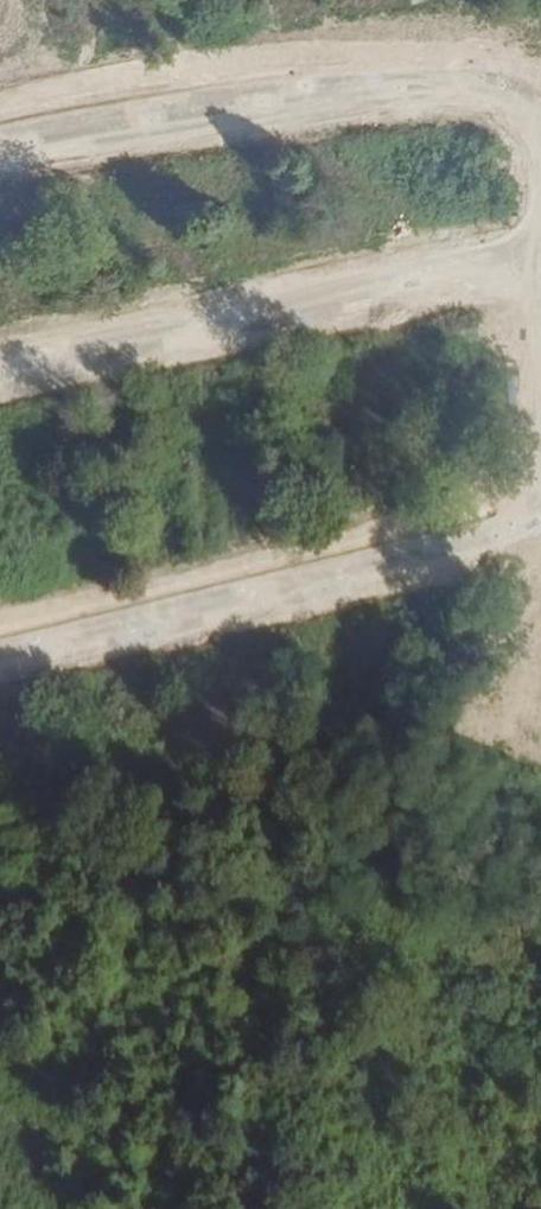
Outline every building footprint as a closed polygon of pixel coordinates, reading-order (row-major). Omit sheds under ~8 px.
[(0,545),(0,577),(11,574),(4,544),(0,545)]
